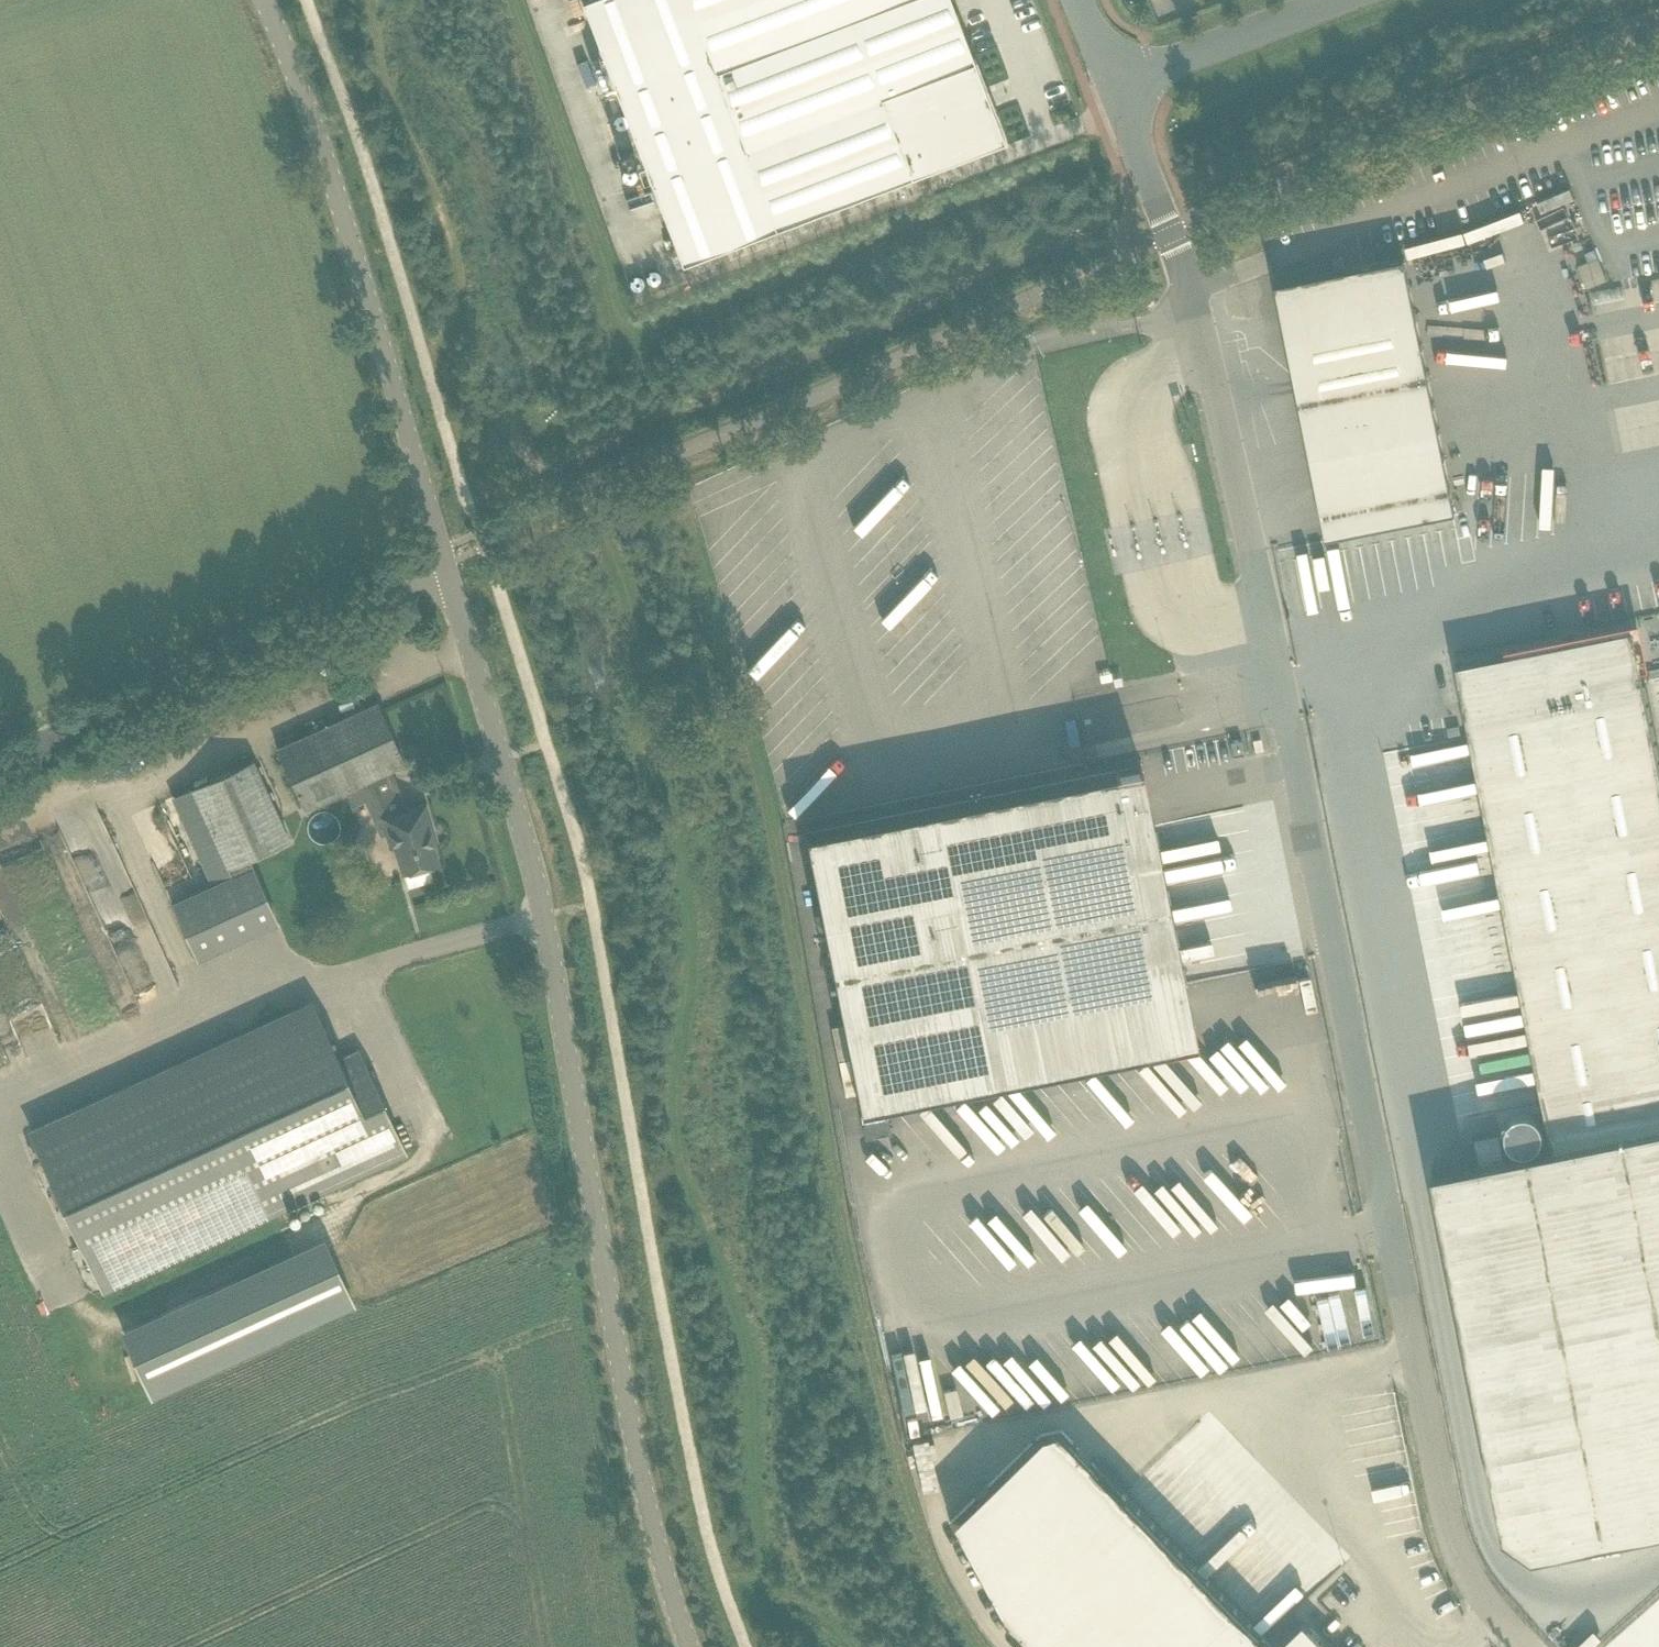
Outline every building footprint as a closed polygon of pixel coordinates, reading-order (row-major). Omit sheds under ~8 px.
[(681,262),(1003,139),(951,0),(582,0),(681,262)] [(1455,512),(1404,259),(1275,285),(1326,538),(1455,512)] [(1431,1171),(1504,1534),(1533,1554),(1658,1528),(1658,762),(1632,628),(1455,664),(1552,1148),(1504,1157),(1499,1131),(1474,1136),(1479,1162),(1431,1171)] [(277,748),(304,808),(404,763),(377,703),(277,748)] [(289,840),(252,760),(212,778),(248,858),(289,840)] [(1141,766),(804,833),(859,1109),(1196,1042),(1141,766)] [(429,832),(434,830),(426,803),(381,816),(390,847),(395,846),(407,887),(433,880),(429,865),(438,862),(429,832)] [(1238,806),(1161,819),(1189,978),(1230,971),(1219,958),(1220,961),(1210,949),(1205,920),(1214,912),(1228,909),(1230,913),(1246,910),(1247,915),(1254,909),(1257,926),(1269,924),(1265,901),(1261,897),(1258,879),(1259,878),(1222,885),(1225,889),(1214,891),(1200,813),(1218,834),(1229,825),(1227,815),(1238,806)] [(102,1290),(404,1152),(358,1052),(337,1061),(317,1017),(36,1145),(102,1290)] [(330,1242),(121,1323),(148,1393),(357,1312),(330,1242)] [(949,1520),(1004,1622),(1029,1646),(1332,1646),(1303,1618),(1275,1646),(1062,1430),(1035,1435),(949,1520)]
